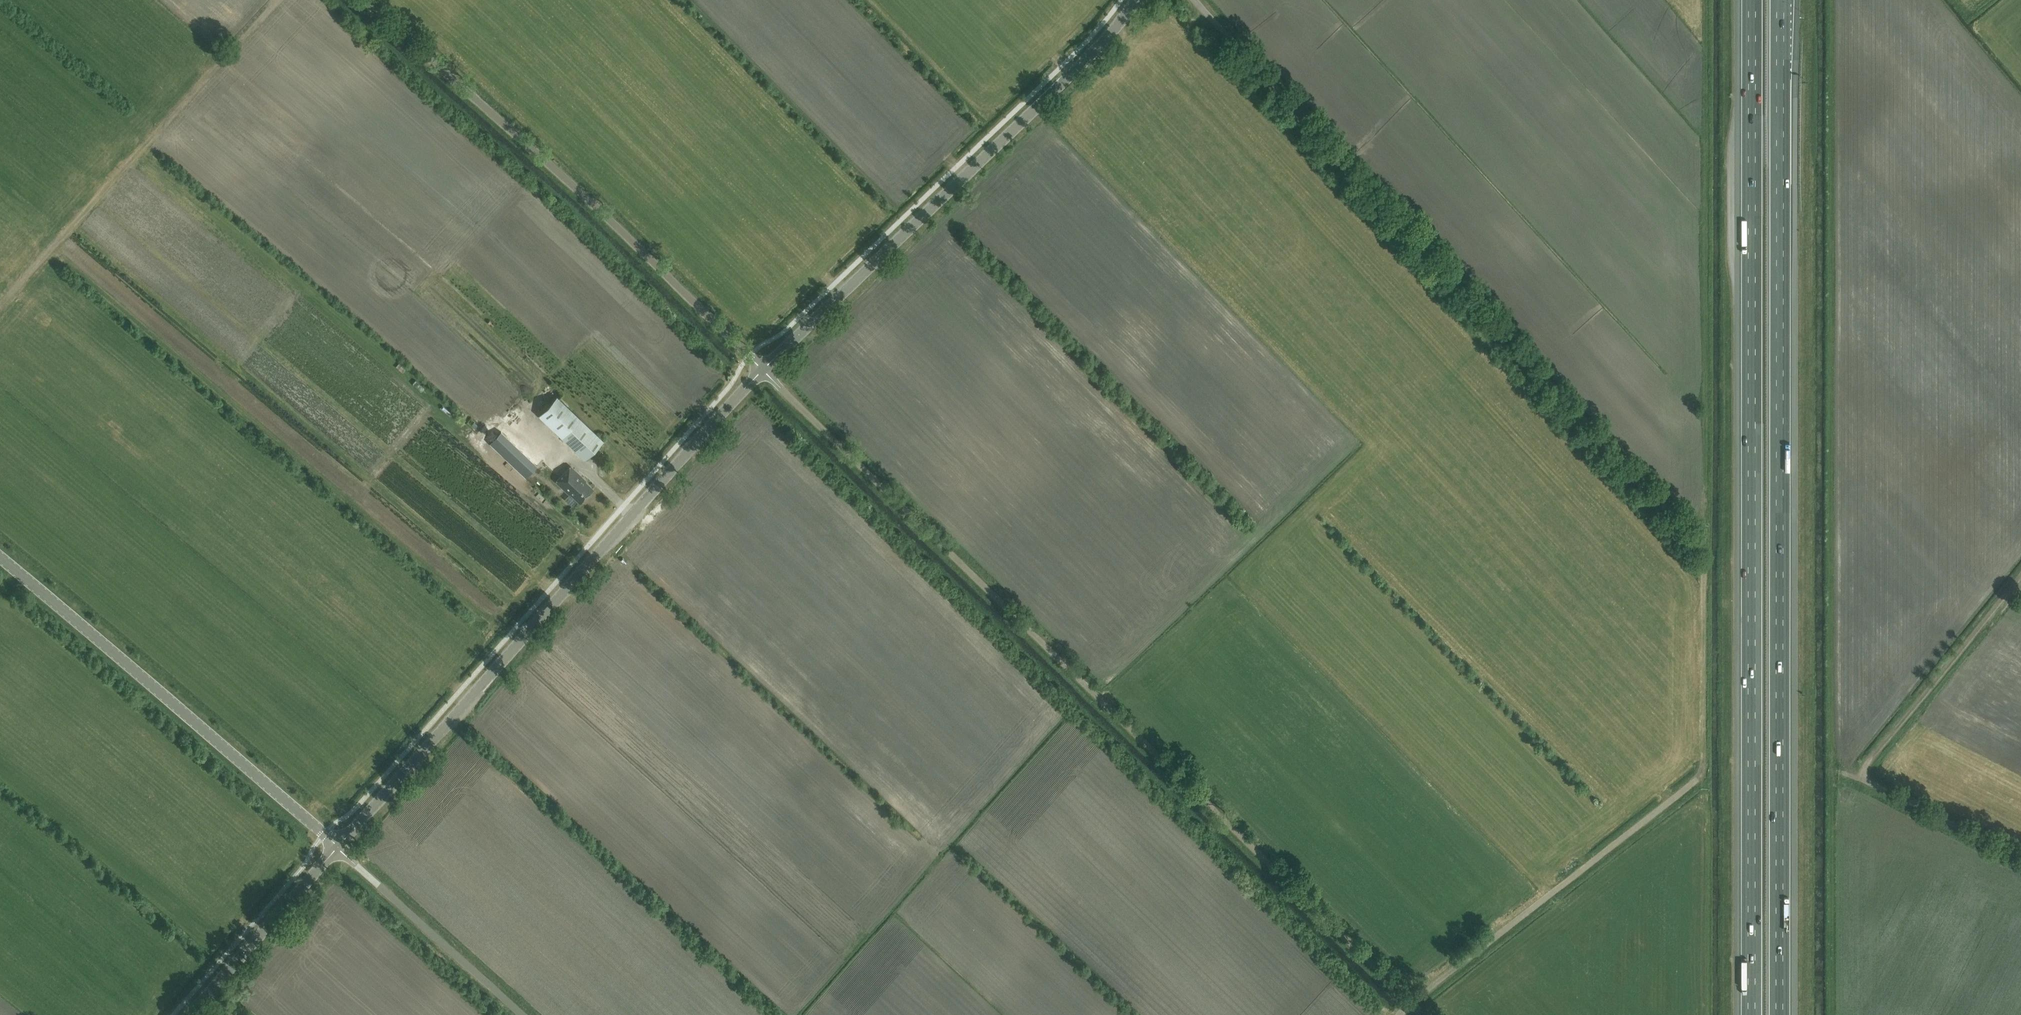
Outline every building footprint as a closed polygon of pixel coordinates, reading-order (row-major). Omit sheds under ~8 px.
[(585,460),(603,440),(580,418),(557,396),(538,415),(585,460)] [(497,452),(503,446),(495,437),(488,443),(497,452)] [(551,471),(559,463),(556,460),(548,467),(551,471)] [(580,502),(593,489),(582,478),(583,477),(571,466),(556,481),(568,493),(569,492),(580,502)]
